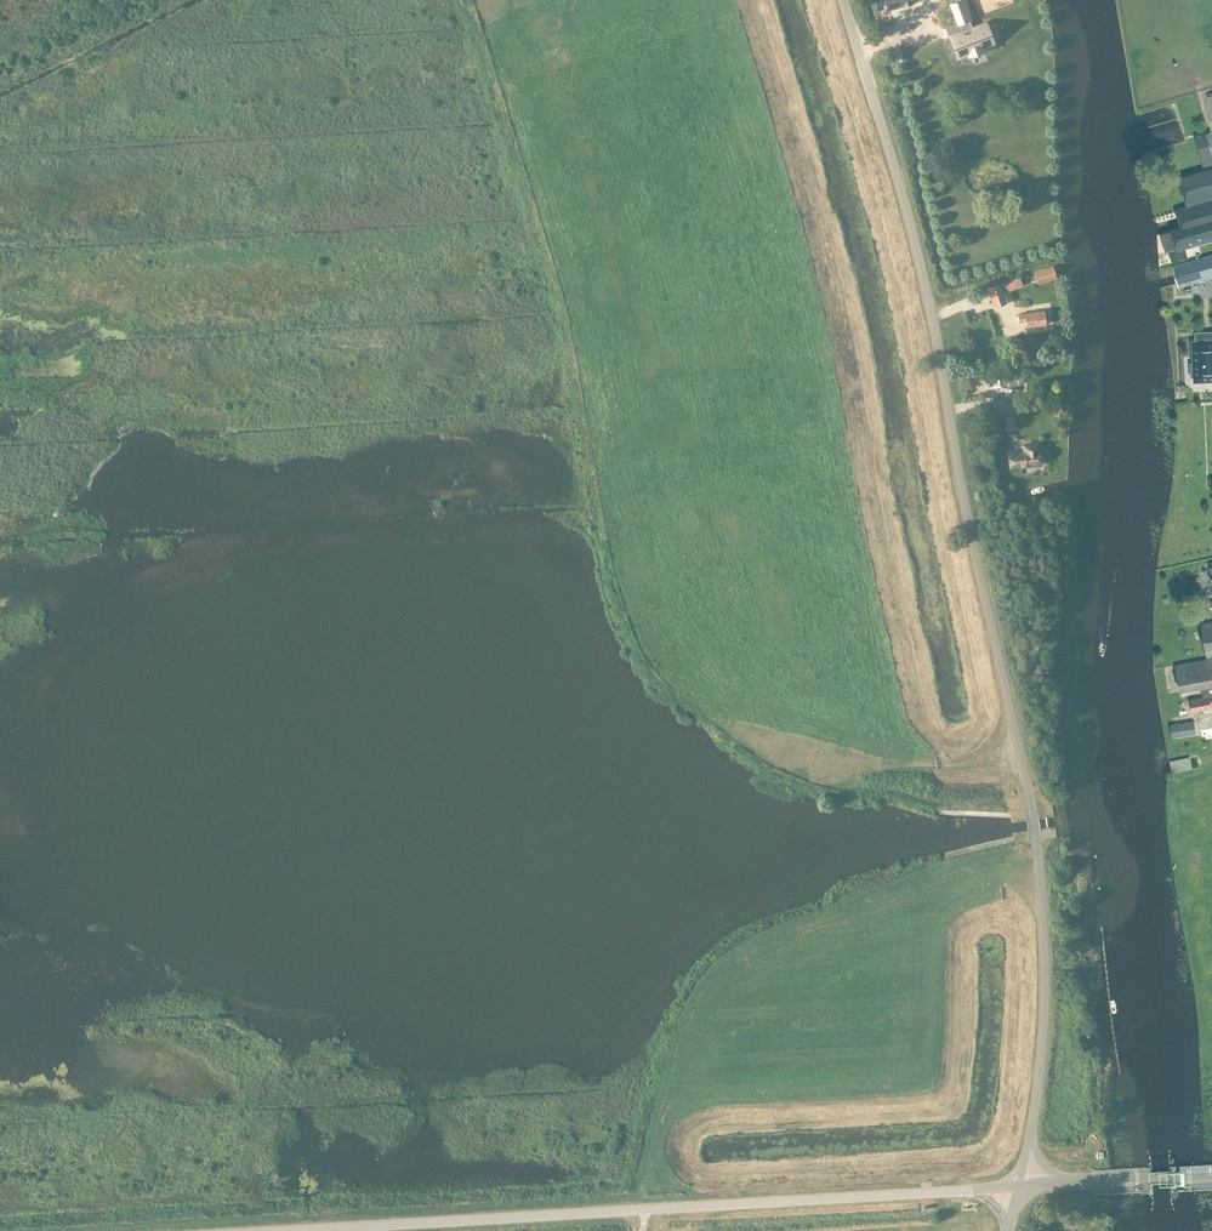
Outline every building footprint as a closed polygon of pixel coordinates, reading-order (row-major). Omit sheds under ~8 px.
[(970,20),(962,0),(951,4),(959,25),(961,24),(965,32),(950,38),(958,58),(969,54),(970,56),(984,51),(983,48),(994,44),(986,24),(971,29),(968,21),(970,20)] [(1199,147),(1204,166),(1211,163),(1211,143),(1199,147)] [(1177,210),(1182,228),(1172,231),(1172,232),(1165,234),(1167,244),(1175,242),(1177,248),(1168,251),(1172,263),(1188,258),(1185,247),(1211,240),(1211,168),(1179,178),(1187,206),(1177,210)] [(1172,266),(1178,287),(1211,277),(1211,255),(1172,266)] [(1053,265),(1033,272),(1038,285),(1057,279),(1053,265)] [(1003,283),(1005,289),(1006,290),(1021,284),(1019,277),(1003,283)] [(1007,304),(1002,290),(1005,289),(1003,283),(1000,284),(1001,285),(988,289),(994,308),(1007,304)] [(1191,288),(1176,290),(1178,303),(1193,302),(1191,288)] [(1044,311),(1018,314),(1019,322),(1026,322),(1026,327),(1046,325),(1044,311)] [(1193,342),(1194,363),(1190,363),(1191,377),(1207,376),(1207,381),(1211,380),(1211,341),(1193,342)] [(1002,387),(1022,385),(1020,372),(1001,374),(1002,387)] [(1016,429),(1014,416),(1005,417),(1006,430),(1016,429)] [(1024,452),(1009,454),(1010,467),(1040,464),(1038,445),(1024,446),(1024,452)] [(1207,658),(1211,657),(1211,621),(1201,623),(1205,648),(1207,658)] [(1207,658),(1176,664),(1181,691),(1207,686),(1208,696),(1191,699),(1193,711),(1205,708),(1205,710),(1211,709),(1211,657),(1207,658)] [(1000,720),(993,722),(997,739),(1004,737),(1000,720)] [(1173,737),(1197,733),(1195,721),(1171,724),(1173,737)] [(1178,1192),(1178,1187),(1176,1162),(1176,1161),(1175,1160),(1174,1158),(1172,1157),(1171,1158),(1170,1159),(1169,1161),(1168,1162),(1170,1193),(1171,1195),(1172,1196),(1173,1197),(1174,1198),(1176,1197),(1176,1196),(1177,1195),(1178,1192)]
